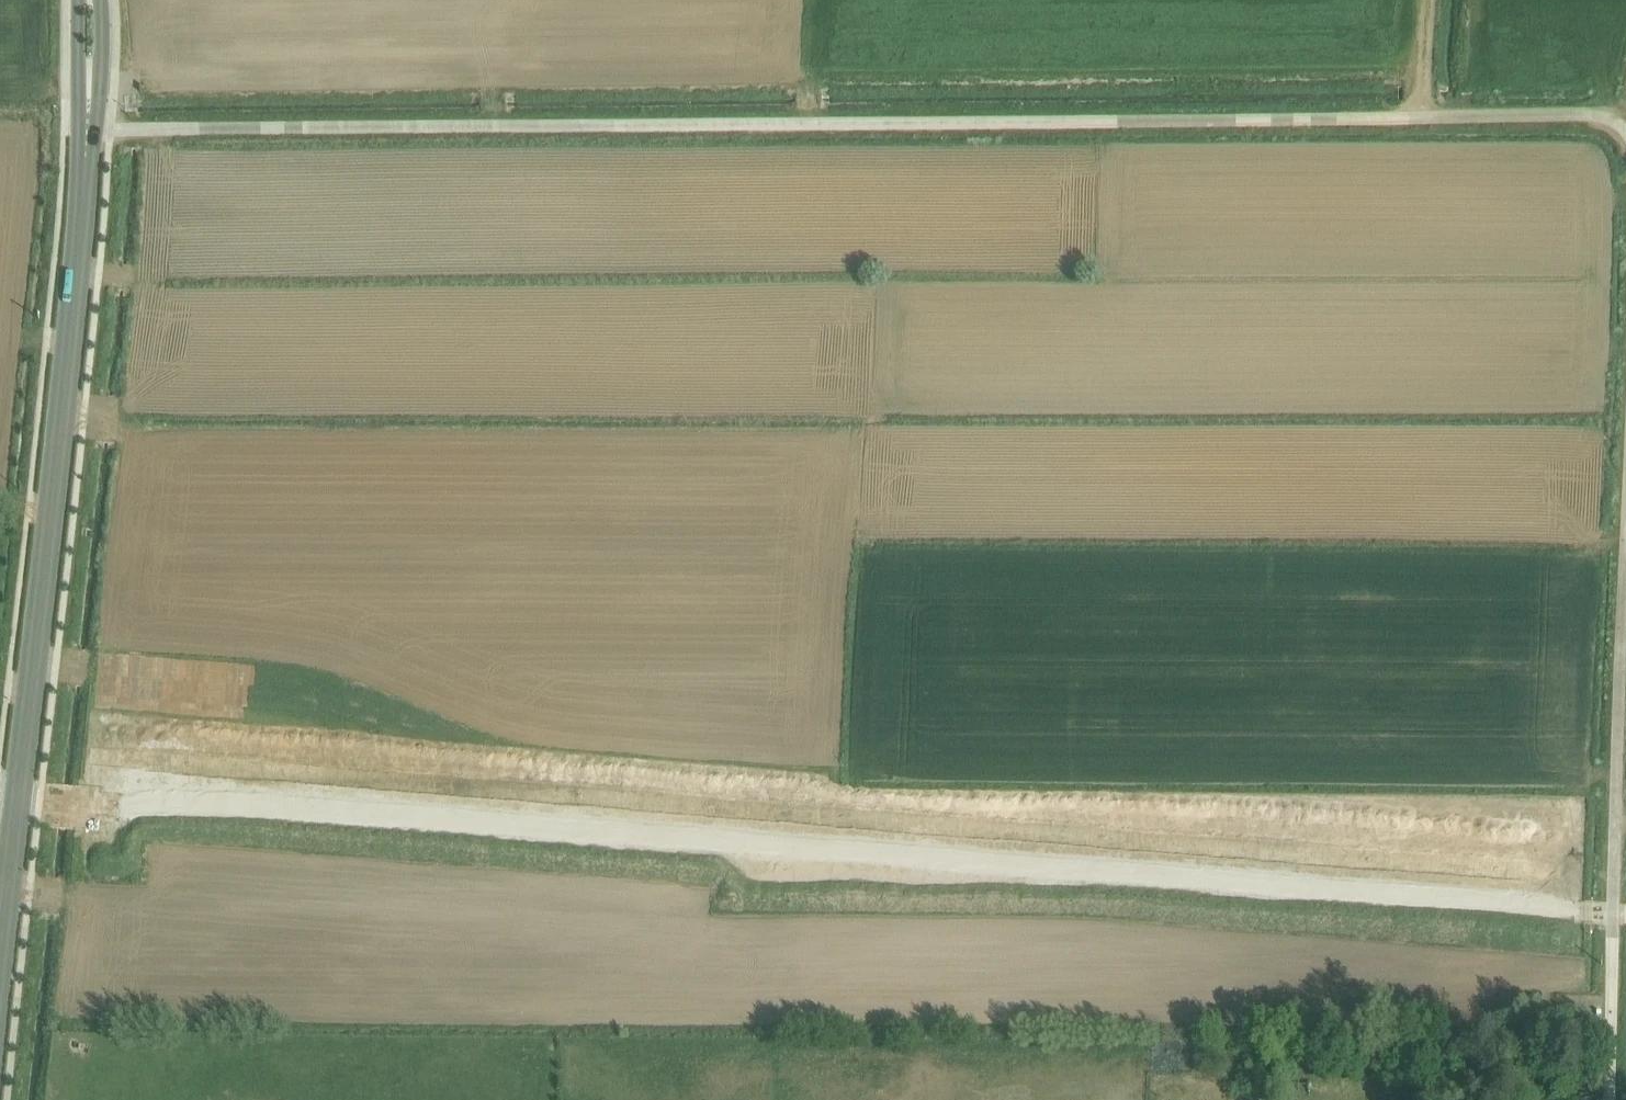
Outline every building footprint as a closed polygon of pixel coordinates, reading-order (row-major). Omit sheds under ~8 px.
[(1470,1072),(1453,1074),(1455,1089),(1472,1087),(1470,1072)]
